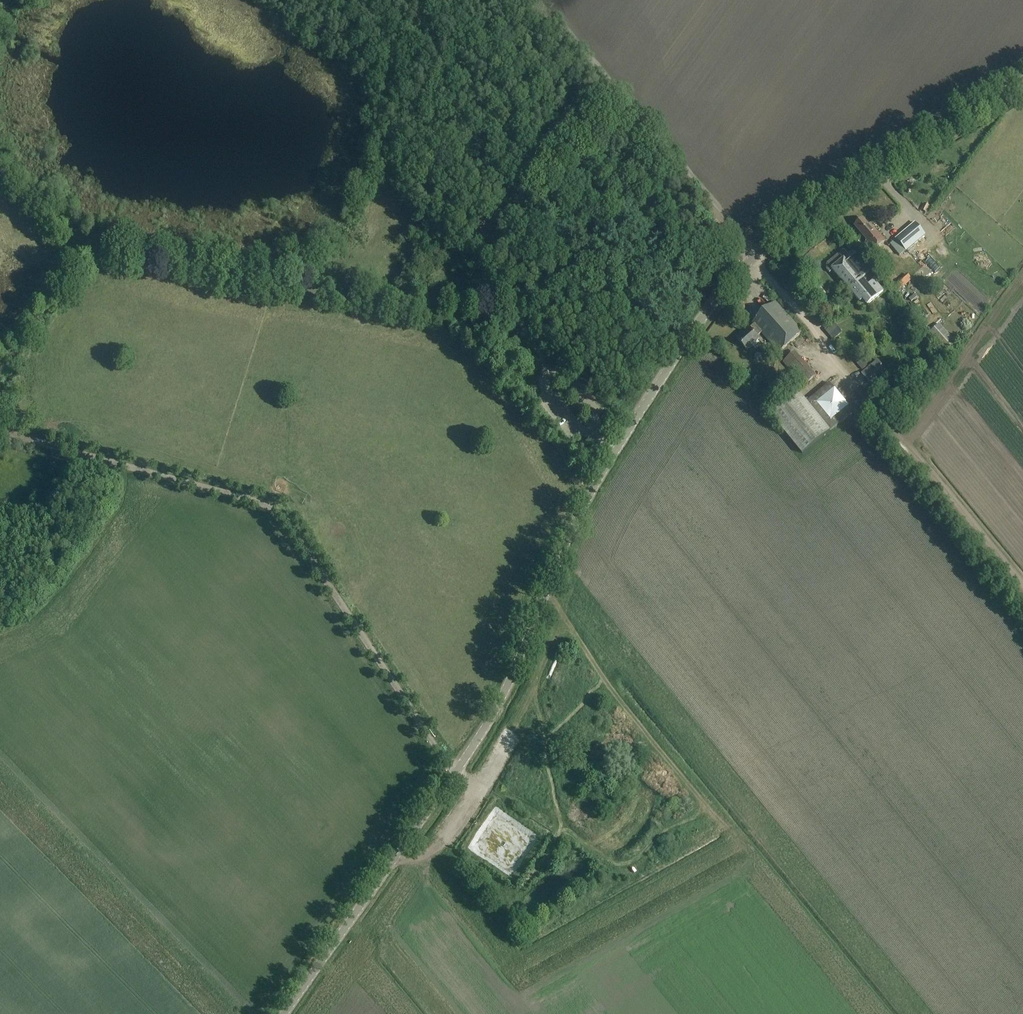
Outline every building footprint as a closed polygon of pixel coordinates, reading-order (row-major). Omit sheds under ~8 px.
[(932,212),(934,203),(927,202),(925,211),(932,212)] [(870,226),(865,220),(856,227),(868,242),(866,243),(873,252),(887,241),(883,235),(881,236),(871,224),(870,226)] [(897,240),(892,245),(900,255),(907,249),(913,245),(914,244),(925,235),(915,223),(896,238),(897,240)] [(850,256),(846,250),(829,263),(828,269),(831,272),(834,270),(842,280),(843,280),(861,303),(859,305),(863,310),(884,294),(873,280),(876,278),(862,260),(855,252),(850,256)] [(933,260),(920,273),(928,282),(941,269),(933,260)] [(906,278),(899,283),(903,289),(910,284),(906,278)] [(778,354),(801,332),(772,303),(749,325),(750,327),(734,342),(745,353),(758,341),(755,339),(759,335),(778,354)] [(945,353),(956,343),(939,325),(928,335),(945,353)] [(791,361),(811,386),(820,378),(800,353),(791,361)] [(872,386),(888,373),(878,360),(862,374),(872,386)] [(831,431),(854,413),(831,383),(808,401),(831,431)] [(814,387),(808,392),(811,396),(817,391),(814,387)] [(802,455),(830,432),(799,393),(771,416),(802,455)] [(474,847),(490,858),(494,853),(480,844),(485,837),(482,835),(474,847)] [(531,843),(533,857),(529,856),(523,857),(522,847),(509,845),(505,845),(504,851),(497,852),(498,857),(496,865),(527,872),(528,864),(536,863),(539,848),(540,845),(538,836),(532,835),(531,843)]
